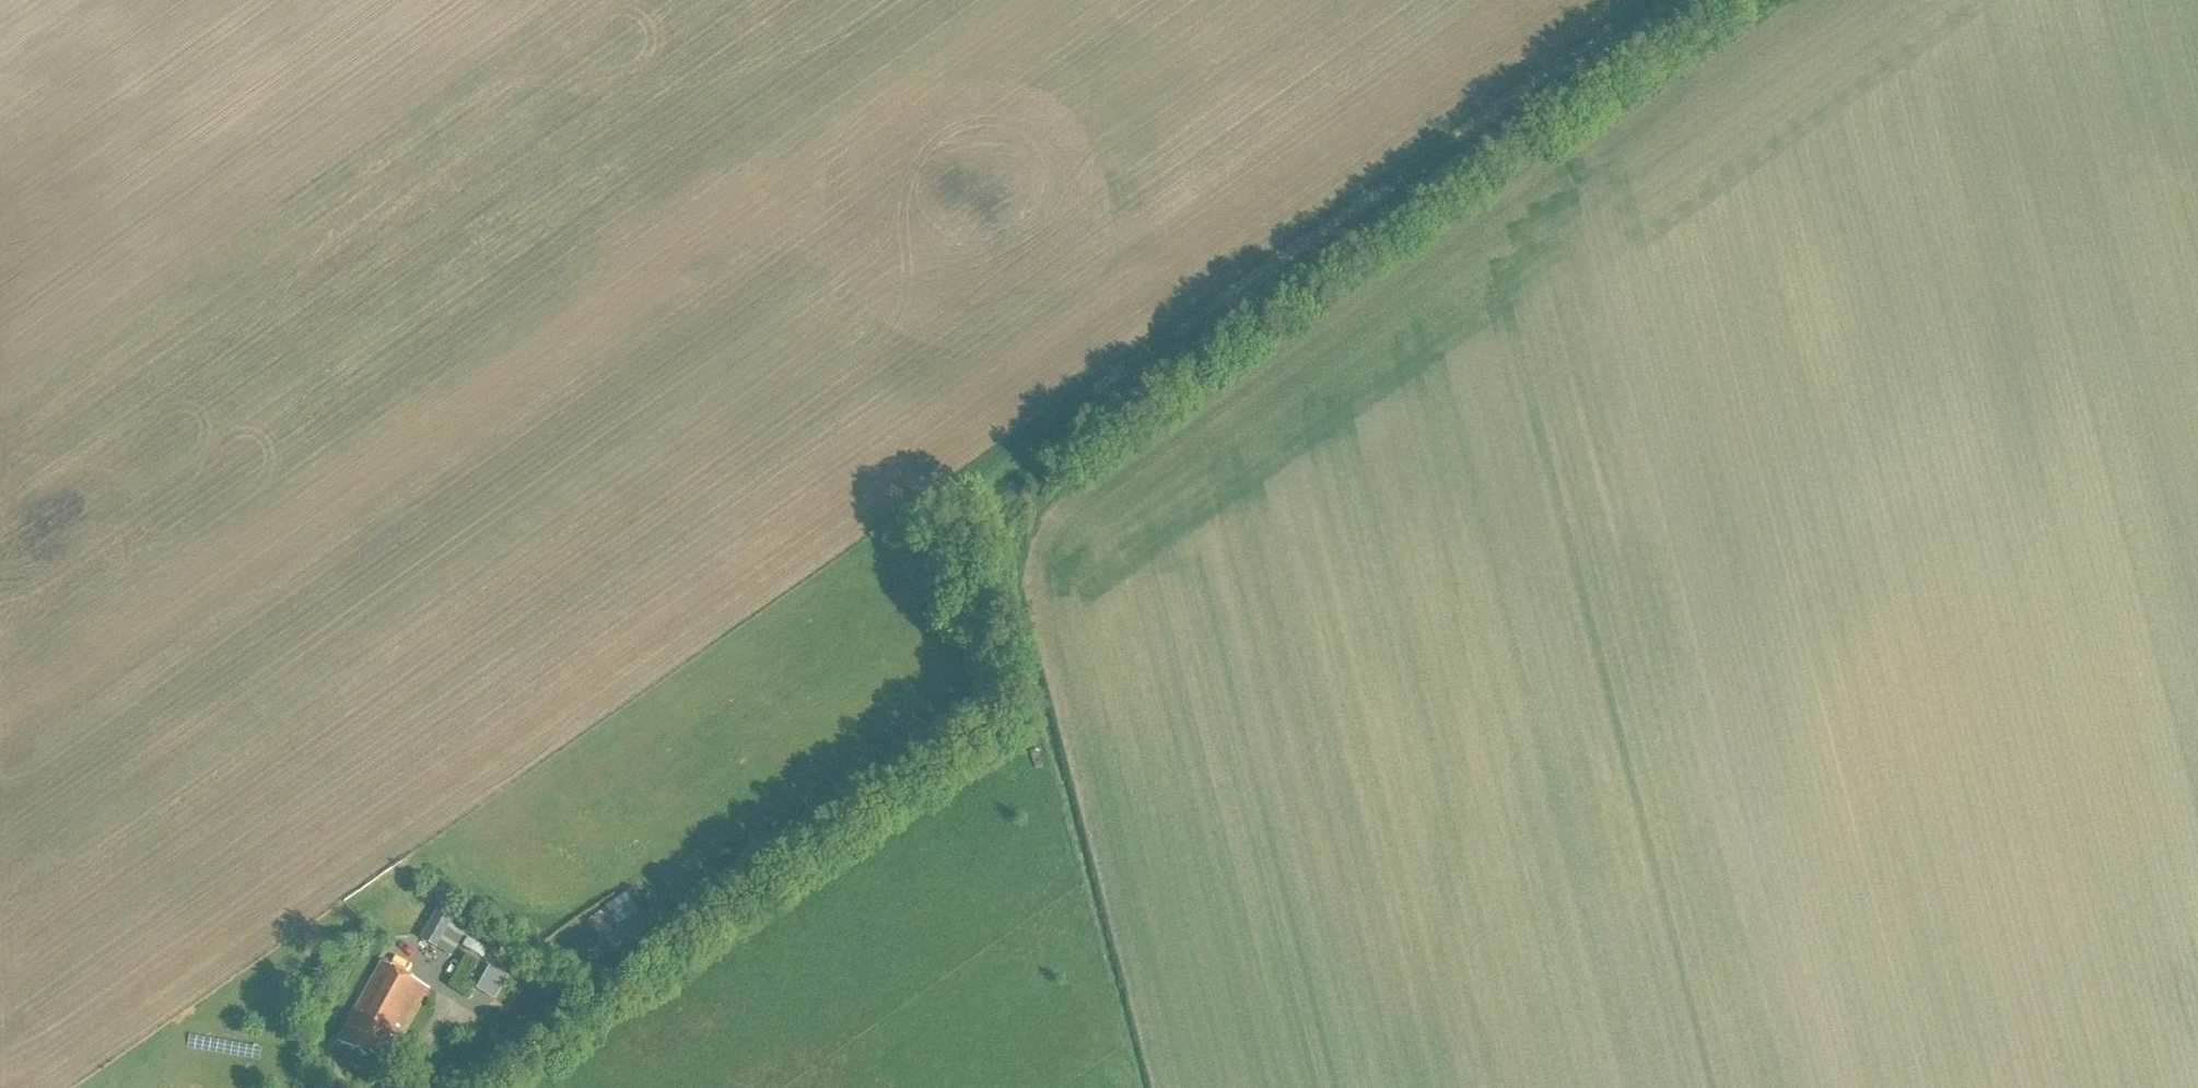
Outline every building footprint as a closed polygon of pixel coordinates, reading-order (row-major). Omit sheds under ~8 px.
[(439,903),(419,939),(451,957),(471,921),(439,903)] [(651,931),(641,917),(599,944),(609,959),(651,931)] [(396,1047),(428,991),(383,965),(337,1044),(366,1060),(370,1053),(383,1061),(392,1044),(396,1047)] [(491,969),(477,993),(494,1003),(508,979),(491,969)]
